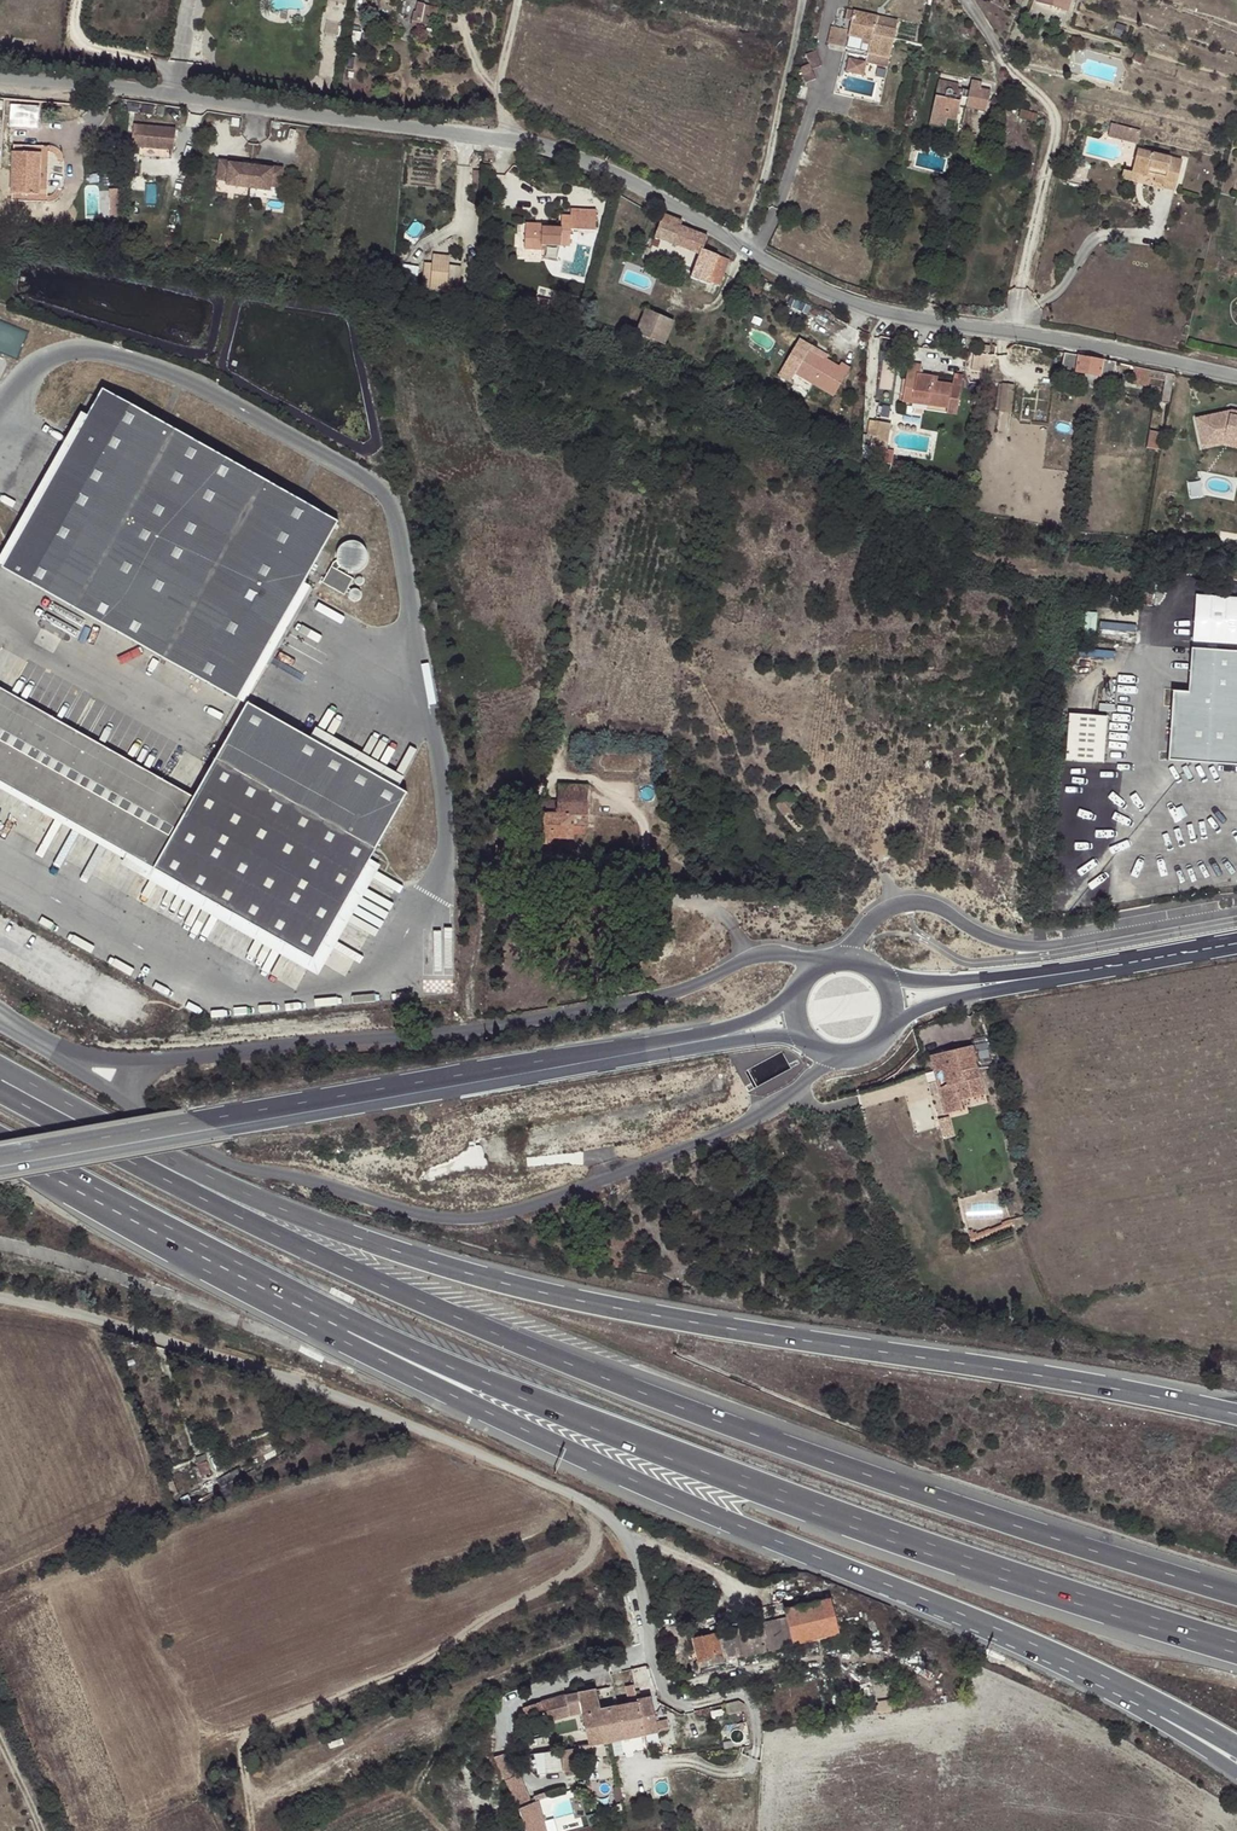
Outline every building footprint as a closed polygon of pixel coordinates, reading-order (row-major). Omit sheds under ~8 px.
[(1038,0),(1067,10),(1070,0),(1038,0)] [(416,12),(414,22),(424,24),(427,5),(427,4),(420,3),(418,13),(416,12)] [(424,24),(423,25),(434,28),(438,8),(427,5),(424,24)] [(850,20),(848,29),(893,39),(895,28),(874,24),(876,15),(852,9),(852,10),(850,20)] [(876,15),(874,24),(895,28),(897,19),(876,15)] [(848,30),(830,27),(827,44),(844,47),(848,30)] [(893,39),(848,29),(848,30),(844,47),(868,52),(889,57),(893,39)] [(889,57),(868,52),(866,63),(887,68),(889,57)] [(936,86),(929,116),(946,120),(947,116),(955,118),(959,104),(984,109),(989,88),(981,86),(982,80),(972,78),(969,89),(957,87),(956,92),(952,91),(952,90),(952,89),(951,88),(949,86),(947,87),(946,87),(944,89),(936,86)] [(12,125),(41,126),(41,103),(12,103),(12,125)] [(1021,111),(1019,117),(1035,122),(1037,115),(1021,111)] [(946,120),(929,116),(928,123),(953,128),(955,118),(947,116),(946,120)] [(1111,123),(1108,136),(1137,143),(1141,131),(1111,123)] [(137,124),(137,147),(178,148),(178,124),(137,124)] [(5,190),(5,193),(41,196),(44,144),(8,141),(7,148),(35,150),(32,192),(5,190)] [(1137,147),(1133,170),(1141,172),(1149,174),(1150,170),(1158,172),(1156,179),(1166,181),(1167,178),(1179,181),(1183,157),(1137,147)] [(7,148),(5,190),(32,192),(35,150),(7,148)] [(217,159),(215,179),(225,181),(228,162),(228,161),(217,159)] [(1067,161),(1065,173),(1080,176),(1082,164),(1067,161)] [(228,162),(225,181),(225,185),(268,191),(269,187),(272,168),(228,162)] [(272,168),(269,187),(278,188),(281,168),(272,167),(272,168)] [(1141,172),(1133,170),(1125,168),(1123,177),(1139,181),(1141,172)] [(1080,176),(1065,173),(1063,179),(1079,182),(1080,176)] [(1167,178),(1166,181),(1165,185),(1177,188),(1179,181),(1167,178)] [(41,196),(5,193),(5,197),(41,201),(41,196)] [(524,227),(524,252),(542,252),(542,248),(569,249),(569,234),(595,235),(596,215),(570,214),(569,219),(559,219),(559,231),(537,230),(537,227),(524,227)] [(682,221),(663,214),(655,236),(700,253),(697,262),(691,278),(707,284),(708,282),(720,286),(730,260),(718,256),(703,250),(708,237),(680,226),(682,221)] [(650,249),(645,264),(650,266),(656,251),(650,249)] [(691,278),(697,262),(691,260),(685,276),(691,278)] [(458,267),(433,264),(429,290),(456,293),(458,267)] [(403,265),(399,290),(415,292),(419,268),(403,265)] [(645,309),(635,333),(665,346),(675,321),(645,309)] [(26,333),(1,327),(0,331),(0,347),(9,349),(8,353),(21,356),(26,333)] [(780,376),(792,382),(834,403),(849,373),(838,367),(836,371),(823,364),(821,368),(804,359),(811,344),(799,338),(780,376)] [(1079,355),(1065,352),(1062,368),(1077,371),(1076,372),(1085,374),(1100,377),(1100,376),(1113,378),(1117,362),(1103,360),(1079,355)] [(991,355),(975,353),(972,372),(988,374),(989,365),(991,355)] [(909,363),(904,392),(902,403),(911,405),(912,400),(927,402),(926,407),(947,411),(946,417),(957,419),(961,390),(931,385),(932,379),(920,377),(922,364),(909,363)] [(1174,384),(1176,374),(1152,369),(1134,366),(1132,382),(1149,386),(1150,377),(1165,380),(1162,402),(1169,404),(1172,385),(1174,384)] [(1098,386),(1100,377),(1085,374),(1082,384),(1098,386)] [(954,383),(932,379),(931,385),(961,390),(962,384),(954,383)] [(1012,413),(1016,387),(1000,384),(995,411),(1012,413)] [(229,703),(331,525),(97,391),(0,560),(0,571),(229,703)] [(1229,401),(1203,405),(1207,437),(1223,435),(1236,439),(1236,403),(1229,401)] [(892,428),(879,427),(876,443),(879,444),(878,456),(887,458),(892,428)] [(1150,429),(1147,447),(1162,449),(1165,432),(1150,429)] [(887,458),(878,456),(876,462),(886,468),(887,458)] [(327,568),(323,571),(312,591),(334,603),(336,600),(339,602),(339,604),(339,606),(341,608),(342,609),(345,610),(348,611),(350,610),(353,608),(354,606),(355,603),(355,600),(353,597),(352,596),(349,595),(346,594),(343,595),(340,593),(345,584),(329,574),(330,572),(332,574),(335,576),(339,577),(343,578),(346,577),(350,576),(353,574),(356,571),(359,565),(360,558),(358,554),(356,550),(353,547),(347,544),(344,543),(340,543),(337,544),(333,546),(330,549),(328,552),(326,556),(326,560),(326,566),(327,568)] [(1191,648),(1188,693),(1173,692),(1168,761),(1236,765),(1236,652),(1191,648)] [(317,951),(374,851),(380,841),(412,786),(403,780),(316,730),(254,695),(200,789),(0,675),(0,770),(132,845),(317,951)] [(1074,711),(1069,759),(1107,763),(1112,715),(1074,711)] [(552,857),(553,845),(553,838),(561,838),(573,840),(573,827),(586,828),(588,786),(558,785),(558,801),(539,800),(536,856),(552,857)] [(786,794),(775,803),(798,832),(809,824),(786,794)] [(317,951),(132,845),(125,856),(323,968),(385,858),(374,851),(317,951)] [(975,1067),(971,1045),(931,1055),(944,1114),(962,1110),(960,1100),(983,1094),(977,1067),(975,1067)] [(947,1117),(938,1119),(944,1140),(953,1137),(947,1117)] [(1014,1222),(1012,1217),(1003,1221),(1004,1222),(1005,1226),(1014,1222)] [(991,1227),(979,1232),(982,1237),(1005,1226),(1004,1222),(992,1228),(991,1227)] [(974,1228),(969,1230),(972,1238),(973,1241),(982,1237),(979,1232),(978,1231),(975,1232),(974,1228)] [(210,1472),(206,1461),(197,1464),(201,1476),(210,1472)] [(719,1665),(839,1634),(831,1598),(784,1609),(786,1620),(720,1637),(719,1631),(693,1638),(701,1669),(719,1665)] [(606,1727),(609,1742),(644,1735),(637,1692),(636,1686),(627,1688),(631,1706),(622,1707),(624,1719),(622,1720),(622,1723),(606,1727)] [(567,1696),(572,1717),(583,1715),(602,1711),(598,1690),(579,1694),(567,1696)] [(637,1692),(644,1735),(658,1733),(668,1731),(666,1721),(656,1722),(651,1698),(642,1700),(641,1691),(637,1692)] [(572,1717),(567,1696),(543,1702),(524,1707),(527,1716),(545,1711),(549,1722),(572,1717)] [(724,1704),(727,1714),(745,1712),(744,1704),(738,1700),(724,1704)] [(583,1715),(589,1746),(609,1742),(606,1727),(622,1723),(622,1720),(624,1719),(622,1707),(602,1711),(583,1715)] [(559,1748),(534,1754),(538,1774),(564,1768),(559,1748)] [(513,1750),(499,1756),(517,1803),(532,1798),(513,1750)] [(544,1792),(533,1796),(535,1802),(546,1798),(544,1792)] [(528,1803),(518,1808),(524,1826),(533,1823),(528,1803)]
